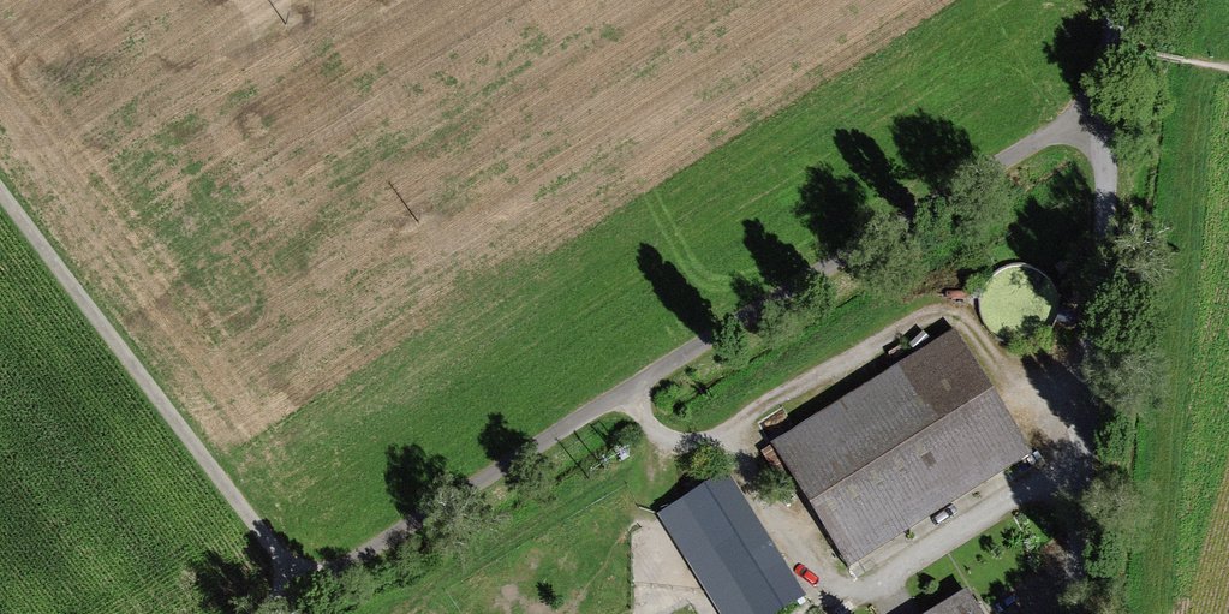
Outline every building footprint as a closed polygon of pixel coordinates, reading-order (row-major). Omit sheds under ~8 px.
[(997,339),(1012,343),(1027,341),(1040,334),(1049,323),(1054,309),(1053,293),(1046,278),(1033,268),(1017,264),(1002,266),(989,274),(979,286),(975,301),(977,316),(985,329),(997,339)] [(955,332),(772,446),(850,571),(1033,457),(955,332)] [(807,596),(728,472),(658,516),(720,613),(779,613),(807,596)] [(933,613),(981,613),(967,592),(933,613)]
